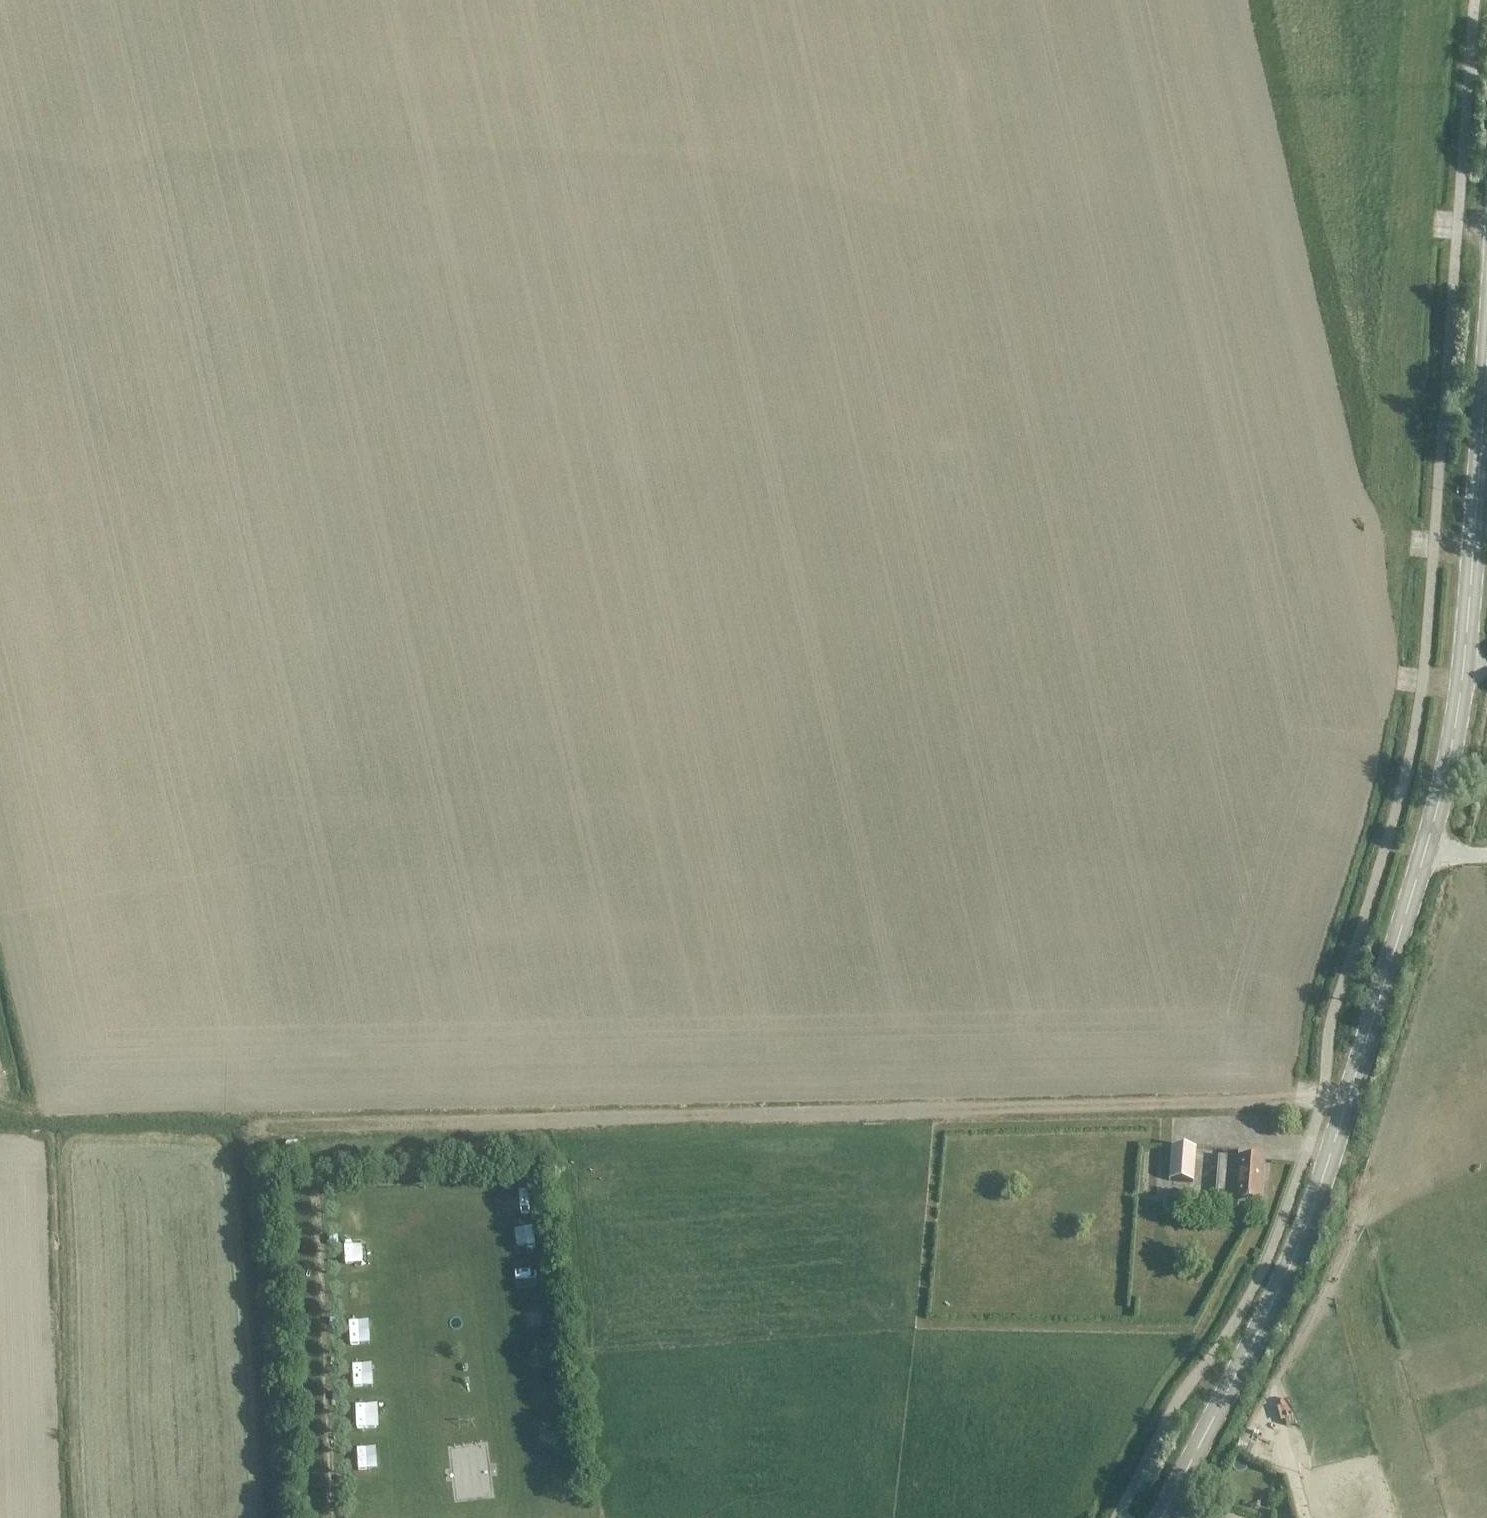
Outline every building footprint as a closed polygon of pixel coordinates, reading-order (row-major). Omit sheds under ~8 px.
[(1193,1183),(1195,1149),(1171,1147),(1169,1181),(1193,1183)] [(1263,1161),(1228,1158),(1219,1157),(1217,1185),(1226,1186),(1225,1202),(1260,1204),(1263,1161)]
